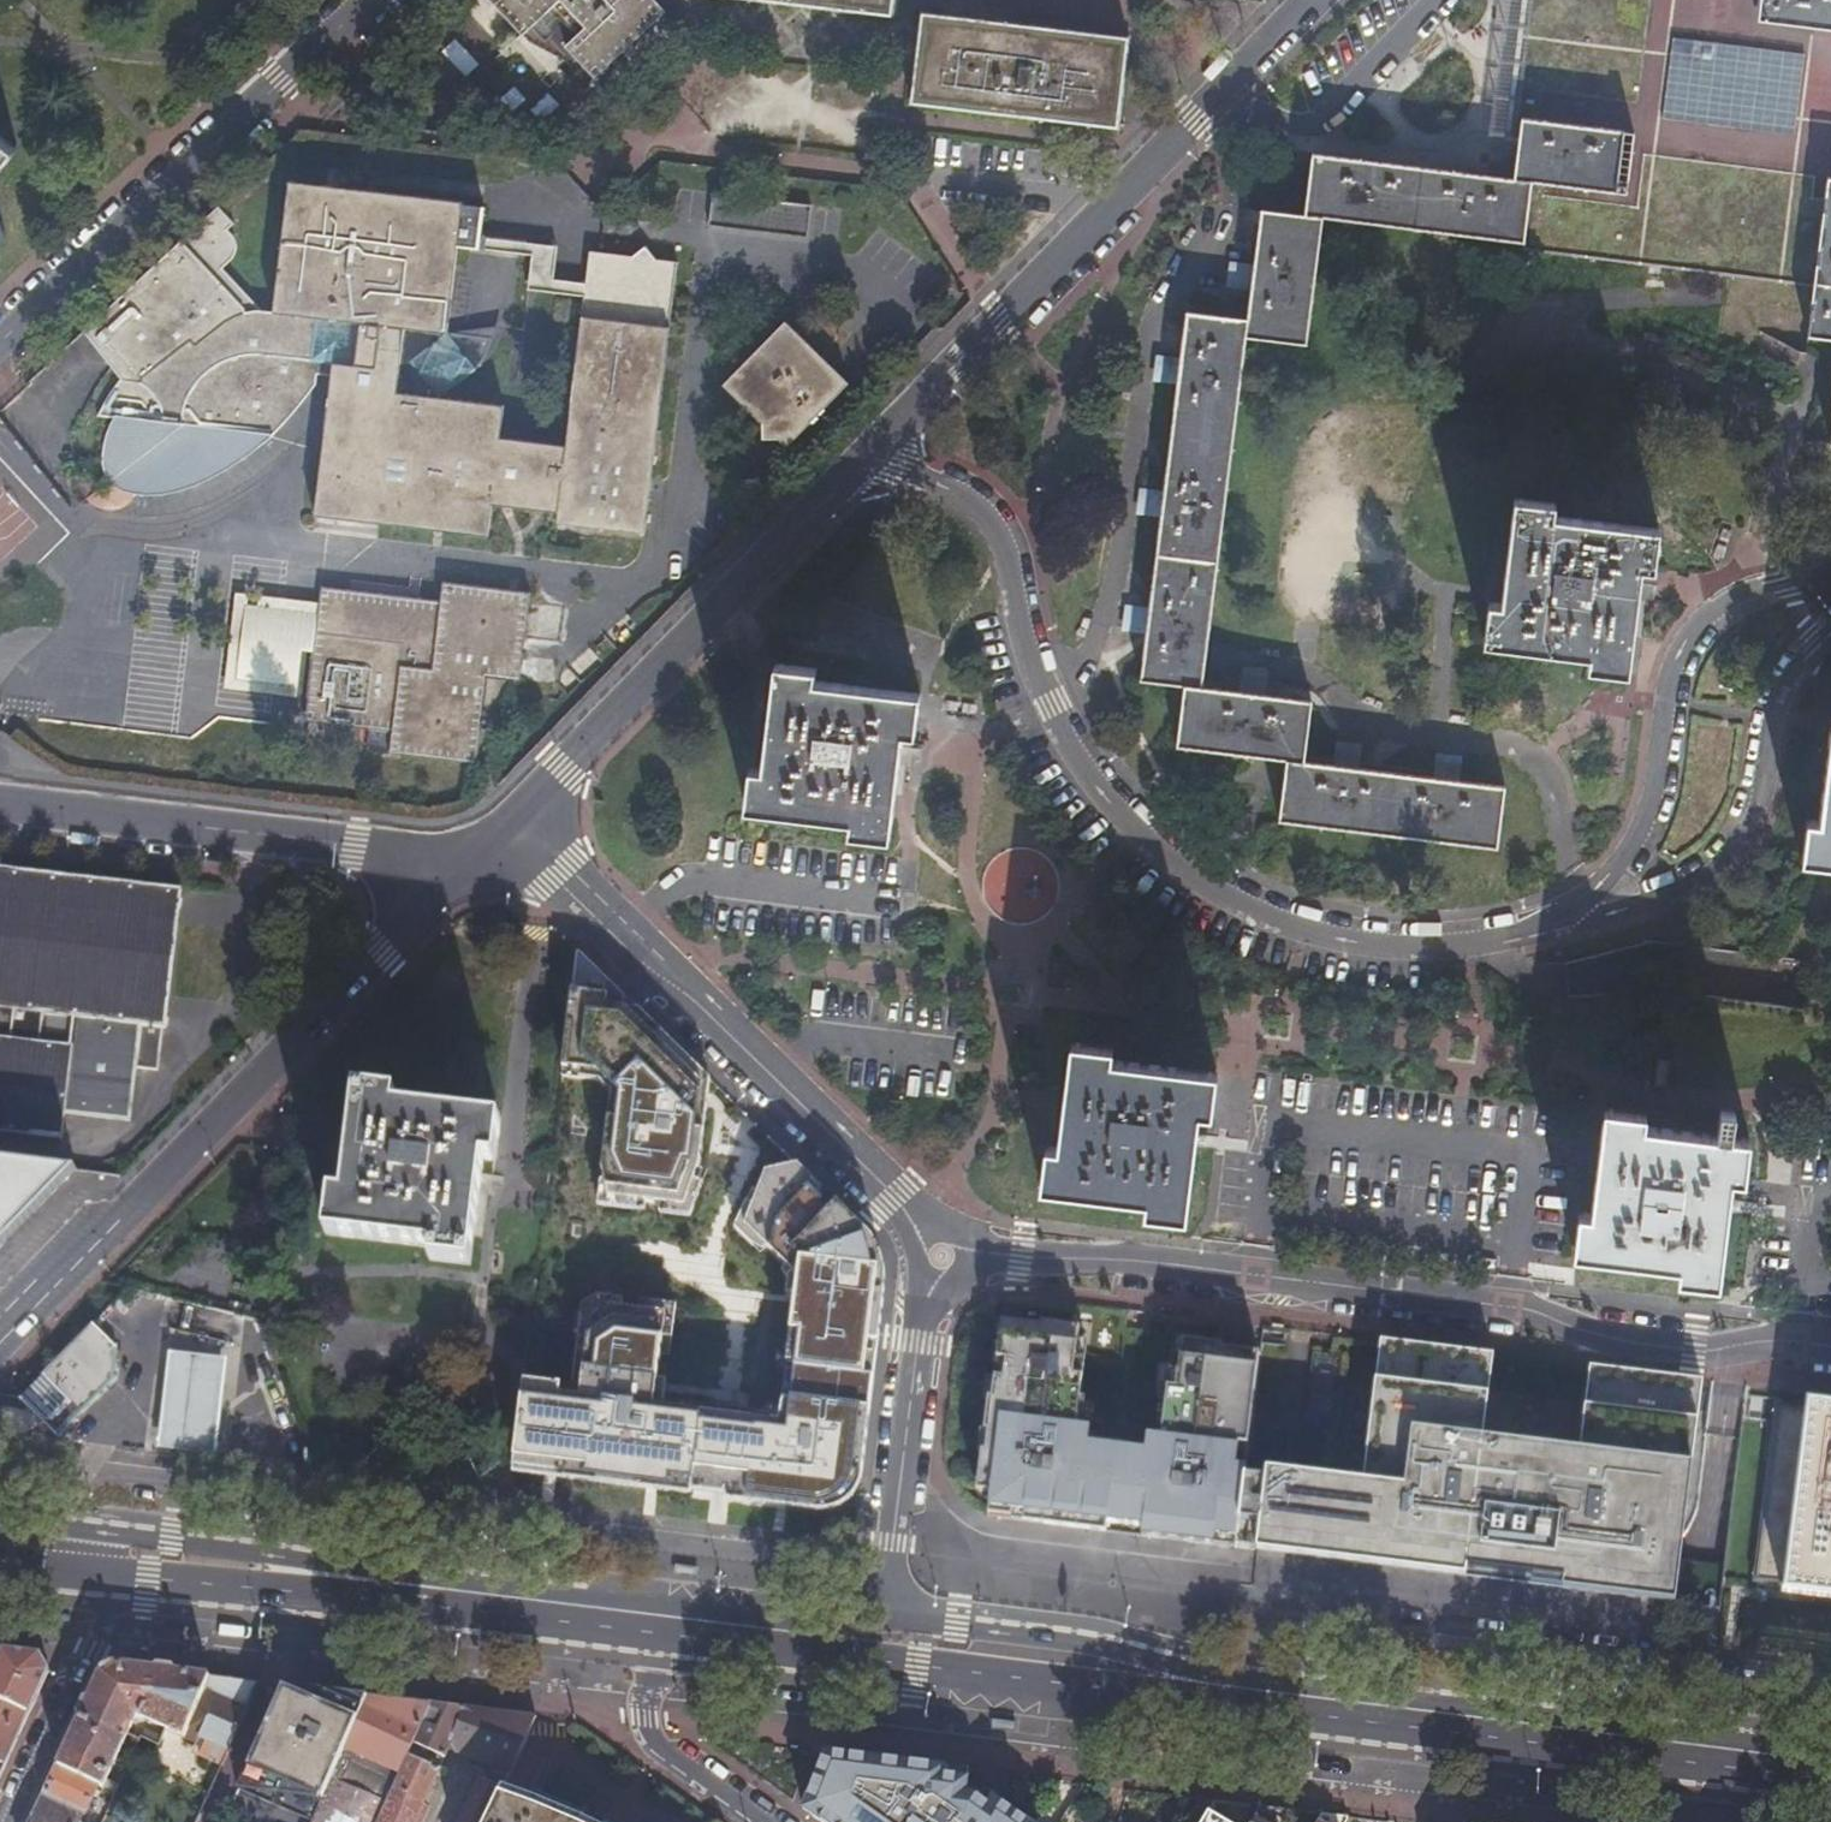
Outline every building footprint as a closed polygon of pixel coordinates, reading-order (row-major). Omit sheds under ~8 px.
[(664,12),(653,0),(490,0),(522,35),(541,18),(594,77),(664,12)] [(894,18),(896,0),(725,0),(894,18)] [(1522,117),(1623,130),(1615,191),(1531,181),(1523,242),(1811,275),(1822,185),(1830,186),(1830,24),(1752,13),(1752,0),(1536,0),(1526,88),(1522,117)] [(1752,13),(1830,24),(1830,0),(1752,0),(1752,13)] [(912,107),(1119,131),(1130,38),(923,14),(912,107)] [(1514,179),(1531,181),(1615,191),(1623,130),(1522,117),(1514,179)] [(17,150),(0,136),(0,172),(17,150)] [(1523,242),(1531,181),(1514,179),(1313,153),(1305,215),(1323,216),(1523,242)] [(120,369),(114,374),(117,379),(105,397),(97,415),(113,414),(107,426),(104,440),(100,457),(101,468),(107,480),(113,490),(122,493),(143,497),(172,493),(200,483),(234,465),(269,437),(272,414),(285,415),(287,396),(300,397),(303,374),(316,375),(317,370),(330,372),(313,511),(487,533),(491,502),(557,510),(556,521),(643,532),(676,261),(655,258),(646,246),(632,255),(588,250),(584,283),(582,296),(565,443),(499,435),(502,403),(438,395),(448,389),(456,379),(464,369),(473,355),(477,346),(479,337),(445,333),(456,244),(478,247),(480,236),(483,206),(461,203),(462,201),(287,179),(271,311),(257,309),(222,267),(234,255),(235,247),(233,237),(225,229),(232,222),(217,206),(89,325),(120,369)] [(1811,275),(1804,342),(1830,346),(1830,186),(1822,185),(1811,275)] [(812,205),(714,192),(709,225),(808,238),(812,205)] [(1260,221),(1261,209),(1249,208),(1247,219),(1260,221)] [(1306,348),(1323,216),(1305,215),(1261,209),(1260,221),(1254,265),(1248,265),(1249,262),(1235,261),(1233,283),(1246,285),(1246,283),(1252,283),(1251,287),(1248,317),(1245,340),(1306,348)] [(557,246),(480,236),(478,247),(531,254),(527,288),(582,296),(584,283),(553,279),(557,246)] [(1201,686),(1245,340),(1248,317),(1186,310),(1180,358),(1174,358),(1174,356),(1162,354),(1160,376),(1171,378),(1171,375),(1178,376),(1163,492),(1156,492),(1157,490),(1145,488),(1142,510),(1154,512),(1154,510),(1160,510),(1148,610),(1142,609),(1142,607),(1130,606),(1127,627),(1139,629),(1140,627),(1145,628),(1139,677),(1183,683),(1176,744),(1286,758),(1278,818),(1493,845),(1501,785),(1450,778),(1451,772),(1453,772),(1455,760),(1432,758),(1431,769),(1433,769),(1432,776),(1353,766),(1354,759),(1356,760),(1358,748),(1336,745),(1335,757),(1336,757),(1335,764),(1302,760),(1310,700),(1260,694),(1261,687),(1263,687),(1265,675),(1242,673),(1241,685),(1243,685),(1242,691),(1201,686)] [(847,383),(785,321),(722,383),(761,422),(760,438),(777,438),(785,445),(847,383)] [(89,325),(82,330),(114,374),(120,369),(89,325)] [(315,384),(316,375),(303,374),(300,397),(300,404),(315,384)] [(285,415),(284,422),(300,404),(300,397),(287,396),(285,415)] [(272,414),(269,437),(284,422),(285,415),(272,414)] [(1514,499),(1499,602),(1489,601),(1484,641),(1589,656),(1587,666),(1626,671),(1641,567),(1651,568),(1656,529),(1553,515),(1554,504),(1514,499)] [(320,598),(313,648),(304,718),(367,726),(365,746),(389,750),(476,760),(481,723),(504,726),(511,677),(553,681),(556,657),(523,652),(524,636),(558,640),(563,605),(529,600),(530,590),(443,579),(441,597),(322,582),(320,598)] [(302,647),(313,648),(320,598),(234,588),(222,685),(296,694),(302,647)] [(814,666),(773,661),(758,765),(748,763),(742,804),(845,817),(844,830),(884,835),(899,731),(910,732),(915,693),(812,678),(814,666)] [(1823,822),(1812,820),(1807,860),(1830,863),(1830,765),(1823,822)] [(27,1133),(27,1134),(28,1134),(28,1133),(57,1137),(59,1138),(59,1135),(61,1112),(128,1119),(134,1066),(156,1069),(161,1027),(163,1027),(163,1024),(162,1024),(166,996),(167,997),(167,995),(166,995),(169,967),(170,967),(170,965),(169,965),(173,937),(173,936),(176,908),(177,908),(177,906),(176,906),(178,891),(179,891),(179,889),(176,888),(176,889),(148,886),(148,885),(146,885),(146,886),(118,883),(118,882),(116,882),(88,879),(88,878),(86,878),(86,879),(58,876),(58,875),(57,875),(57,876),(28,872),(28,871),(27,871),(27,872),(0,869),(0,1130),(27,1133)] [(576,951),(561,1076),(598,1081),(611,1093),(600,1169),(609,1197),(683,1207),(698,1168),(708,1076),(610,980),(576,951)] [(1072,1042),(1059,1146),(1047,1145),(1042,1185),(1146,1199),(1144,1210),(1185,1216),(1200,1111),(1211,1112),(1217,1071),(1111,1057),(1112,1047),(1072,1042)] [(1660,1054),(1653,1095),(1663,1097),(1671,1056),(1660,1054)] [(1776,1101),(1806,1104),(1807,1093),(1797,1092),(1797,1094),(1777,1091),(1776,1101)] [(397,1096),(356,1092),(343,1197),(331,1196),(326,1235),(430,1247),(428,1258),(468,1263),(481,1159),(493,1160),(498,1119),(396,1107),(397,1096)] [(1675,1277),(1715,1282),(1729,1177),(1741,1178),(1746,1137),(1728,1135),(1732,1108),(1717,1107),(1713,1133),(1642,1125),(1644,1113),(1603,1107),(1590,1214),(1577,1212),(1572,1253),(1677,1265),(1675,1277)] [(76,1169),(0,1160),(0,1247),(76,1169)] [(571,1388),(522,1381),(511,1466),(670,1486),(697,1490),(801,1503),(828,1501),(848,1485),(864,1461),(883,1288),(858,1223),(797,1164),(766,1170),(744,1223),(797,1277),(778,1414),(653,1396),(663,1311),(597,1304),(579,1316),(571,1388)] [(121,1313),(141,1292),(127,1291),(113,1305),(121,1313)] [(1040,1326),(1001,1322),(980,1493),(999,1495),(997,1520),(1120,1535),(1235,1550),(1238,1521),(1244,1476),(1259,1353),(1222,1348),(1222,1345),(1182,1341),(1180,1353),(1171,1352),(1161,1438),(1147,1437),(1145,1452),(1089,1445),(1090,1430),(1076,1428),(1087,1342),(1078,1341),(1079,1328),(1040,1323),(1040,1326)] [(20,1399),(58,1437),(112,1380),(117,1348),(93,1323),(20,1399)] [(1256,1552),(1675,1604),(1680,1559),(1702,1381),(1589,1367),(1579,1451),(1483,1439),(1493,1355),(1380,1341),(1362,1483),(1265,1471),(1264,1479),(1259,1524),(1256,1552)] [(160,1449),(213,1455),(225,1359),(171,1354),(160,1449)] [(1774,1397),(1750,1578),(1815,1586),(1830,1588),(1830,1404),(1774,1397)] [(1259,1524),(1264,1479),(1244,1476),(1238,1521),(1259,1524)] [(1680,1559),(1675,1604),(1722,1610),(1728,1565),(1680,1559)] [(48,1670),(38,1654),(3,1649),(0,1655),(0,1773),(48,1670)] [(210,1675),(116,1663),(99,1672),(57,1763),(97,1782),(96,1784),(101,1786),(132,1719),(140,1723),(142,1718),(164,1728),(183,1736),(185,1730),(210,1675)] [(227,1749),(257,1681),(210,1675),(185,1730),(183,1736),(196,1742),(198,1737),(227,1749)] [(265,1723),(236,1788),(311,1821),(368,1695),(281,1684),(265,1723)] [(430,1703),(400,1699),(368,1695),(311,1821),(376,1821),(407,1754),(412,1742),(430,1703)] [(448,1746),(488,1763),(491,1757),(511,1765),(534,1716),(483,1709),(430,1703),(412,1742),(417,1744),(443,1756),(448,1746)] [(990,1720),(989,1728),(1012,1731),(1013,1723),(990,1720)] [(227,1749),(198,1737),(196,1742),(201,1745),(197,1754),(221,1764),(227,1749)] [(417,1744),(412,1742),(407,1754),(412,1756),(417,1744)] [(964,1785),(967,1770),(824,1753),(802,1810),(820,1821),(1017,1821),(964,1785)] [(407,1754),(376,1821),(421,1821),(427,1807),(422,1804),(438,1768),(412,1756),(407,1754)] [(488,1763),(508,1772),(511,1765),(491,1757),(488,1763)] [(96,1784),(97,1782),(57,1763),(30,1821),(76,1821),(80,1813),(82,1814),(96,1784)] [(499,1791),(478,1781),(459,1821),(484,1821),(499,1791)] [(593,1821),(590,1821),(584,1818),(580,1816),(557,1806),(536,1798),(526,1794),(513,1790),(510,1788),(501,1786),(499,1791),(484,1821),(593,1821)] [(1259,1807),(1250,1821),(1282,1821),(1289,1810),(1276,1809),(1259,1807)] [(1207,1812),(1201,1821),(1224,1821),(1207,1812)]
